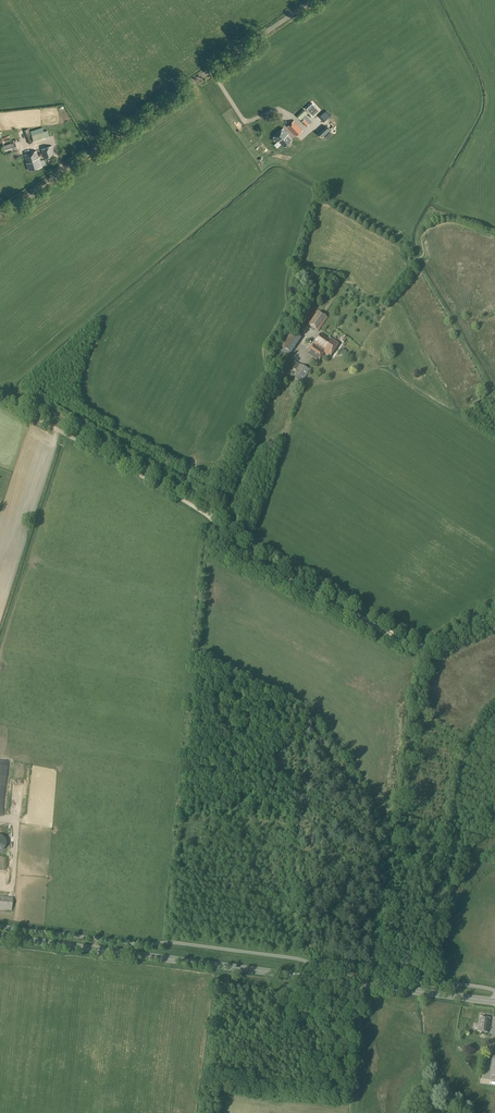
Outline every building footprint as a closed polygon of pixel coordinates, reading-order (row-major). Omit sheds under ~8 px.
[(312,102),(306,108),(312,114),(318,109),(312,102)] [(298,116),(300,119),(307,112),(305,110),(298,116)] [(287,126),(296,136),(303,130),(294,120),(287,126)] [(318,133),(322,137),(330,130),(326,126),(318,133)] [(24,130),(29,144),(33,142),(29,128),(24,130)] [(31,131),(34,142),(46,138),(50,136),(47,130),(41,132),(40,128),(31,131)] [(278,140),(284,147),(292,140),(287,134),(288,133),(283,128),(273,137),(277,141),(278,140)] [(3,146),(6,152),(18,149),(15,142),(3,146)] [(41,149),(44,158),(55,155),(52,145),(41,149)] [(27,164),(29,170),(42,166),(40,158),(39,159),(36,150),(25,154),(27,162),(27,163),(27,164)] [(309,325),(318,331),(328,317),(318,311),(309,325)] [(291,353),(301,339),(291,332),(281,347),(285,349),(282,353),(288,357),(291,353)] [(308,353),(319,361),(325,353),(331,357),(339,344),(329,337),(328,338),(321,333),(308,353)] [(289,376),(302,383),(310,370),(297,363),(293,369),(297,371),(295,375),(291,373),(289,376)] [(11,910),(13,898),(0,897),(0,909),(11,910)] [(478,1030),(489,1032),(491,1019),(480,1017),(478,1030)]
